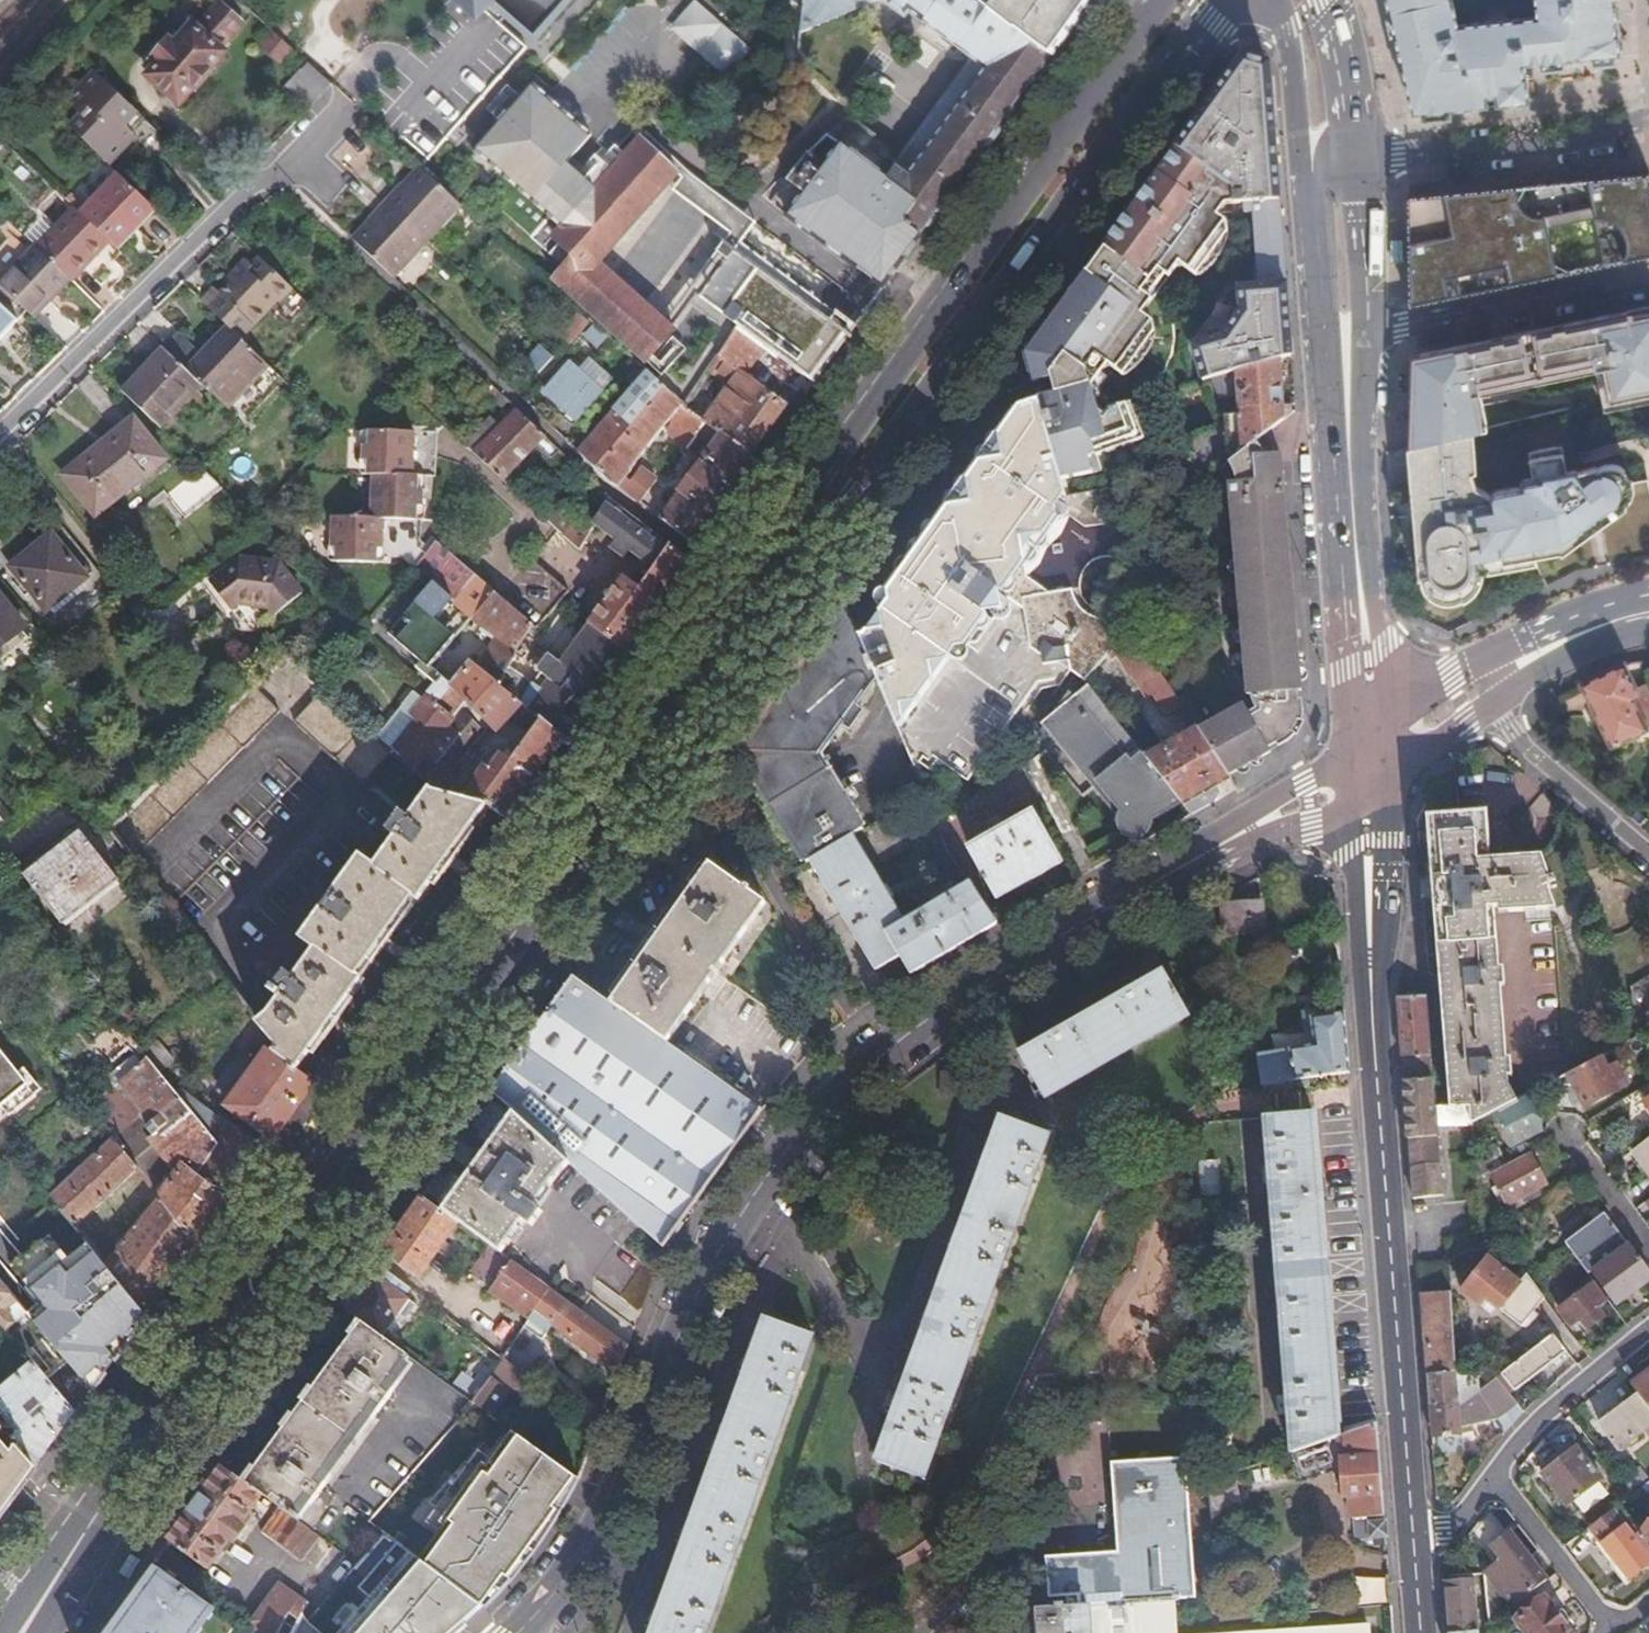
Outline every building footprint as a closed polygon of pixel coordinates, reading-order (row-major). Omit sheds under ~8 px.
[(142,59),(148,64),(142,74),(173,102),(188,86),(191,88),(211,66),(210,63),(222,48),(219,45),(240,22),(216,0),(215,0),(192,27),(186,21),(168,41),(162,36),(142,59)] [(530,41),(567,0),(485,0),(530,41)] [(729,38),(691,0),(687,0),(662,25),(702,66),(729,38)] [(900,18),(907,11),(982,67),(910,167),(906,164),(904,168),(893,160),(884,172),(838,139),(783,213),(880,285),(917,235),(920,237),(1048,60),(968,0),(879,0),(900,18)] [(796,29),(878,0),(798,0),(796,29)] [(1048,60),(1098,0),(968,0),(1048,60)] [(1413,112),(1528,101),(1525,63),(1620,53),(1614,0),(1387,0),(1413,112)] [(278,61),(291,48),(273,32),(261,46),(278,61)] [(1249,53),(1175,145),(1232,187),(1233,220),(1253,219),(1254,221),(1280,220),(1275,168),(1271,113),(1270,101),(1267,63),(1249,53)] [(100,63),(79,83),(123,131),(129,125),(134,130),(150,114),(100,63)] [(306,107),(329,84),(314,70),(291,93),(306,107)] [(74,119),(108,155),(128,136),(123,131),(79,83),(71,92),(86,108),(74,119)] [(549,277),(645,362),(677,327),(672,323),(601,260),(678,172),(636,135),(593,184),(567,161),(588,137),(530,86),(475,148),(551,215),(530,238),(560,264),(549,277)] [(641,129),(636,135),(678,172),(684,176),(674,188),(729,233),(686,284),(696,292),(740,241),(757,223),(641,129)] [(1175,145),(1102,245),(1144,276),(1149,269),(1165,281),(1176,265),(1182,264),(1195,274),(1233,222),(1233,220),(1232,187),(1175,145)] [(410,190),(427,173),(422,168),(406,186),(410,190)] [(122,169),(82,207),(109,235),(112,232),(122,241),(157,205),(122,169)] [(462,207),(463,205),(427,173),(410,190),(406,186),(373,221),(377,225),(359,245),(395,278),(398,274),(405,275),(415,265),(415,257),(445,225),(451,225),(462,214),(462,207)] [(1409,195),(1414,302),(1648,256),(1648,175),(1409,195)] [(35,237),(38,241),(73,276),(98,251),(96,248),(109,235),(82,207),(74,198),(35,237)] [(1286,292),(1280,220),(1254,221),(1259,285),(1256,285),(1257,294),(1286,292)] [(373,221),(355,240),(359,245),(377,225),(373,221)] [(14,293),(31,310),(53,288),(57,292),(73,276),(38,241),(0,279),(14,293)] [(740,241),(696,292),(731,323),(766,351),(808,382),(851,325),(740,241)] [(1102,245),(1024,352),(1026,363),(1029,369),(1033,382),(1039,399),(1063,474),(1063,475),(1095,465),(1090,451),(1145,433),(1128,399),(1108,403),(1106,407),(1095,397),(1090,383),(1109,357),(1113,356),(1122,363),(1147,328),(1142,306),(1160,287),(1102,245)] [(207,283),(194,297),(224,324),(233,333),(262,303),(256,297),(277,275),(253,253),(240,265),(237,262),(212,288),(207,283)] [(1149,269),(1144,276),(1160,287),(1165,281),(1149,269)] [(14,293),(0,279),(0,278),(0,291),(8,299),(14,293)] [(1288,325),(1286,292),(1257,294),(1256,285),(1229,287),(1191,342),(1202,381),(1219,376),(1278,360),(1291,357),(1288,325)] [(677,327),(645,362),(682,394),(731,323),(696,292),(672,323),(677,327)] [(16,318),(0,301),(0,334),(16,318)] [(1407,447),(1472,432),(1569,410),(1578,454),(1648,436),(1648,307),(1412,355),(1407,447)] [(576,314),(558,333),(569,342),(586,324),(576,314)] [(177,328),(161,345),(196,379),(222,404),(263,360),(233,333),(224,324),(201,350),(177,328)] [(729,379),(702,418),(750,451),(750,455),(759,461),(774,441),(804,399),(782,383),(774,392),(749,374),(766,351),(735,328),(717,354),(722,357),(714,368),(729,379)] [(121,388),(155,422),(196,379),(161,345),(121,388)] [(529,365),(541,376),(556,360),(544,349),(529,365)] [(1179,433),(1189,454),(1195,487),(1230,460),(1257,438),(1282,419),(1278,360),(1219,376),(1221,389),(1223,414),(1232,414),(1232,421),(1227,421),(1179,433)] [(569,361),(544,389),(576,418),(601,390),(569,361)] [(663,418),(676,399),(646,371),(575,448),(612,483),(616,485),(624,473),(663,418)] [(1219,376),(1202,381),(1159,392),(1165,405),(1221,389),(1219,376)] [(512,403),(495,388),(488,396),(505,411),(510,404),(512,403)] [(671,425),(683,406),(676,399),(663,418),(671,425)] [(860,634),(856,634),(874,678),(911,770),(914,765),(926,774),(935,761),(965,783),(1020,709),(1023,711),(1040,688),(1058,680),(1066,669),(1069,672),(1080,681),(1126,631),(1121,623),(1114,622),(1108,620),(1103,617),(1098,614),(1093,610),(1088,604),(1085,597),(1082,589),(1081,580),(1059,587),(1036,570),(1035,549),(1071,500),(1063,475),(1063,474),(1039,399),(1017,406),(997,434),(998,444),(982,470),(977,461),(964,480),(966,489),(954,505),(944,506),(932,524),(933,533),(928,540),(922,536),(905,560),(911,564),(908,568),(904,573),(884,588),(885,599),(860,634)] [(692,412),(683,406),(671,425),(668,431),(686,443),(693,433),(707,441),(676,487),(678,489),(659,516),(699,545),(759,461),(750,455),(750,451),(702,418),(692,412)] [(553,455),(558,449),(514,408),(484,442),(478,436),(466,448),(514,492),(529,476),(515,463),(534,443),(546,454),(553,455)] [(94,445),(63,471),(97,513),(165,456),(135,420),(98,450),(94,445)] [(330,562),(416,568),(423,475),(409,473),(411,431),(362,426),(358,470),(373,472),(370,516),(333,513),(330,562)] [(1472,432),(1407,447),(1413,503),(1420,581),(1422,581),(1423,586),(1425,592),(1429,597),(1433,600),(1436,603),(1442,605),(1447,606),(1452,606),(1458,605),(1464,602),(1475,603),(1479,597),(1482,590),(1484,584),(1484,576),(1537,566),(1536,559),(1560,555),(1562,556),(1598,529),(1625,509),(1623,507),(1627,504),(1630,498),(1632,492),(1632,486),(1630,481),(1628,481),(1622,472),(1623,471),(1617,467),(1613,466),(1605,465),(1600,466),(1596,468),(1595,467),(1576,472),(1574,469),(1565,472),(1561,446),(1528,452),(1533,479),(1521,481),(1522,487),(1493,492),(1490,497),(1476,488),(1471,472),(1475,472),(1472,432)] [(1264,460),(1277,459),(1276,455),(1280,450),(1280,449),(1264,450),(1257,438),(1230,460),(1235,480),(1253,479),(1252,469),(1265,468),(1264,460)] [(1235,480),(1228,481),(1231,518),(1278,465),(1277,459),(1264,460),(1265,468),(1252,469),(1253,479),(1235,480)] [(1278,465),(1231,518),(1236,583),(1246,582),(1247,599),(1258,598),(1259,610),(1248,611),(1249,626),(1240,627),(1243,663),(1248,686),(1255,709),(1256,711),(1257,714),(1259,716),(1261,718),(1263,719),(1266,719),(1268,718),(1270,717),(1272,715),(1273,713),(1274,710),(1291,708),(1290,689),(1300,688),(1294,617),(1286,618),(1285,605),(1288,604),(1290,602),(1292,599),(1292,595),(1291,592),(1289,589),(1286,588),(1283,587),(1282,574),(1290,574),(1281,459),(1277,459),(1278,465)] [(180,515),(219,490),(203,465),(164,489),(180,515)] [(631,478),(623,490),(640,502),(648,490),(640,484),(648,471),(640,465),(631,478)] [(616,485),(623,490),(631,478),(624,473),(616,485)] [(689,558),(609,497),(595,522),(650,565),(634,588),(620,578),(589,621),(624,648),(654,607),(660,599),(689,558)] [(578,550),(595,522),(579,514),(574,524),(559,510),(546,509),(540,516),(578,550)] [(50,527),(10,559),(48,606),(92,569),(80,553),(74,557),(50,527)] [(394,752),(428,783),(437,791),(486,801),(504,815),(561,736),(518,703),(495,685),(513,653),(529,626),(439,543),(416,568),(432,583),(389,634),(420,660),(414,667),(432,681),(426,689),(428,691),(416,704),(417,714),(422,718),(394,752)] [(234,556),(204,581),(225,606),(233,600),(264,603),(271,611),(296,589),(271,559),(234,556)] [(526,556),(503,582),(542,617),(566,591),(526,556)] [(16,626),(21,623),(0,596),(0,640),(16,626)] [(1258,598),(1247,599),(1238,600),(1239,611),(1248,611),(1259,610),(1258,598)] [(523,696),(518,703),(561,736),(583,705),(604,675),(624,648),(589,621),(560,599),(522,659),(525,661),(514,677),(521,683),(516,689),(523,696)] [(784,685),(738,748),(805,859),(809,857),(850,835),(859,830),(816,758),(840,725),(846,731),(857,715),(851,710),(874,678),(856,634),(843,602),(784,685)] [(665,616),(654,607),(624,648),(636,656),(665,616)] [(0,640),(0,653),(23,634),(16,626),(0,640)] [(1178,705),(1150,663),(1128,632),(1110,653),(1128,681),(1133,678),(1145,694),(1149,691),(1164,715),(1178,705)] [(154,651),(146,660),(155,667),(163,659),(154,651)] [(522,659),(513,653),(495,685),(518,703),(523,696),(516,689),(521,683),(514,677),(525,661),(522,659)] [(1584,680),(1615,743),(1648,726),(1648,693),(1647,689),(1639,693),(1627,668),(1625,664),(1584,680)] [(604,675),(583,705),(596,714),(617,685),(604,675)] [(159,767),(99,823),(128,859),(283,713),(252,681),(217,713),(159,767)] [(1122,735),(1081,686),(1037,724),(1115,814),(1117,814),(1116,819),(1116,823),(1118,828),(1120,831),(1123,835),(1127,837),(1132,838),(1136,837),(1140,836),(1144,833),(1147,830),(1149,826),(1150,822),(1150,817),(1153,817),(1179,803),(1122,735)] [(1255,709),(1244,715),(1267,752),(1271,751),(1275,748),(1280,745),(1283,741),(1287,738),(1290,734),(1293,728),(1296,723),(1298,717),(1300,711),(1301,706),(1301,702),(1301,697),(1301,693),(1300,688),(1290,689),(1291,708),(1274,710),(1273,713),(1272,715),(1270,717),(1268,718),(1266,719),(1263,719),(1261,718),(1259,716),(1257,714),(1256,711),(1255,709)] [(389,747),(328,693),(299,724),(360,780),(389,747)] [(1197,732),(1227,775),(1267,752),(1244,715),(1240,708),(1197,732)] [(1138,722),(1122,735),(1179,803),(1227,775),(1197,732),(1163,752),(1138,722)] [(437,791),(428,783),(407,812),(398,804),(383,824),(393,832),(371,863),(358,852),(298,933),(312,944),(292,972),(282,965),(270,981),(267,978),(263,984),(274,992),(268,1001),(256,1016),(276,1040),(272,1047),(297,1064),(303,1056),(339,1005),(361,975),(356,971),(412,893),(417,897),(454,846),(486,801),(437,791)] [(1471,1121),(1480,1116),(1519,1098),(1509,1087),(1509,1075),(1513,1074),(1511,1057),(1506,1057),(1500,985),(1505,985),(1503,966),(1499,966),(1494,906),(1501,905),(1501,911),(1556,907),(1550,887),(1557,887),(1553,876),(1550,876),(1542,855),(1490,859),(1486,811),(1429,814),(1452,1105),(1469,1104),(1471,1121)] [(1029,813),(966,850),(995,899),(1057,862),(1029,813)] [(73,823),(17,871),(56,922),(114,875),(73,823)] [(996,923),(967,882),(951,892),(901,922),(850,835),(809,857),(876,968),(900,954),(912,975),(996,923)] [(614,1004),(666,1041),(764,901),(752,892),(753,890),(747,885),(744,889),(722,873),(723,871),(710,862),(661,930),(666,933),(650,955),(646,952),(626,979),(630,983),(614,1004)] [(1223,904),(1225,935),(1259,933),(1258,899),(1223,904)] [(1165,971),(1020,1051),(1045,1095),(1188,1013),(1165,971)] [(614,1004),(574,976),(511,1063),(490,1091),(516,1114),(581,1172),(664,1245),(703,1190),(761,1108),(666,1041),(614,1004)] [(1424,996),(1395,998),(1402,1082),(1432,1080),(1424,996)] [(1314,1007),(1315,1013),(1328,1012),(1327,1005),(1314,1007)] [(272,1136),(314,1077),(297,1064),(272,1047),(276,1040),(256,1016),(250,1009),(234,1033),(240,1039),(246,1031),(262,1052),(226,1102),(272,1136)] [(1254,1049),(1258,1084),(1347,1073),(1341,1011),(1328,1012),(1315,1013),(1309,1014),(1312,1044),(1254,1049)] [(172,1089),(155,1069),(161,1064),(149,1047),(141,1053),(124,1031),(95,1054),(113,1076),(106,1081),(103,1076),(76,1098),(109,1138),(135,1171),(143,1180),(147,1185),(157,1197),(195,1243),(228,1197),(263,1148),(177,1085),(172,1089)] [(1641,1036),(1632,1040),(1645,1052),(1648,1048),(1648,1043),(1641,1036)] [(0,1047),(0,1107),(30,1083),(0,1047)] [(1603,1055),(1569,1072),(1586,1106),(1601,1099),(1604,1104),(1623,1094),(1603,1055)] [(1437,1135),(1434,1107),(1432,1080),(1402,1082),(1406,1138),(1409,1138),(1437,1135)] [(1530,1100),(1492,1118),(1508,1149),(1539,1133),(1537,1128),(1543,1125),(1530,1100)] [(1472,1135),(1471,1121),(1469,1104),(1452,1105),(1455,1137),(1472,1135)] [(1289,1413),(1292,1452),(1336,1437),(1335,1423),(1339,1422),(1314,1113),(1264,1119),(1288,1396),(1284,1398),(1286,1413),(1289,1413)] [(496,1246),(509,1255),(532,1224),(537,1228),(550,1211),(544,1207),(561,1184),(581,1172),(516,1114),(446,1207),(460,1218),(496,1246)] [(1002,1115),(875,1459),(921,1477),(1048,1132),(1002,1115)] [(1490,1134),(1480,1116),(1471,1121),(1472,1135),(1473,1146),(1485,1145),(1484,1135),(1490,1134)] [(1081,1134),(1069,1139),(1077,1163),(1113,1150),(1111,1145),(1115,1142),(1112,1134),(1107,1135),(1104,1126),(1095,1129),(1093,1123),(1079,1129),(1081,1134)] [(1478,1192),(1477,1178),(1441,1182),(1437,1135),(1409,1138),(1414,1198),(1468,1193),(1478,1192)] [(109,1138),(47,1196),(57,1208),(73,1227),(135,1171),(109,1138)] [(1634,1151),(1648,1171),(1648,1140),(1634,1151)] [(1494,1151),(1475,1161),(1477,1178),(1502,1166),(1494,1151)] [(1531,1160),(1494,1180),(1512,1213),(1527,1206),(1525,1203),(1533,1199),(1530,1194),(1545,1186),(1531,1160)] [(446,1207),(426,1192),(385,1248),(420,1274),(440,1247),(447,1252),(455,1241),(448,1236),(460,1218),(446,1207)] [(144,1313),(195,1243),(157,1197),(101,1263),(144,1313)] [(1567,1243),(1591,1275),(1596,1271),(1621,1303),(1648,1282),(1648,1272),(1631,1246),(1606,1214),(1567,1243)] [(0,1228),(0,1271),(9,1281),(30,1262),(0,1228)] [(62,1251),(25,1283),(50,1312),(36,1324),(45,1334),(68,1361),(90,1387),(143,1313),(101,1263),(85,1245),(68,1259),(62,1251)] [(476,1273),(530,1316),(551,1287),(509,1255),(496,1246),(476,1273)] [(1534,1283),(1526,1271),(1517,1282),(1487,1258),(1461,1289),(1483,1307),(1489,1300),(1514,1320),(1539,1289),(1534,1283)] [(365,1319),(384,1333),(398,1311),(406,1317),(417,1301),(405,1293),(411,1286),(380,1262),(373,1271),(371,1270),(345,1305),(365,1319)] [(1562,1296),(1574,1286),(1558,1267),(1546,1276),(1562,1296)] [(5,1330),(25,1313),(0,1283),(0,1324),(5,1330)] [(1591,1284),(1560,1308),(1572,1323),(1579,1318),(1588,1329),(1604,1318),(1595,1307),(1603,1301),(1591,1284)] [(551,1287),(530,1316),(527,1321),(536,1328),(540,1323),(549,1329),(555,1323),(618,1373),(628,1345),(551,1287)] [(1457,1365),(1452,1292),(1422,1294),(1428,1368),(1457,1365)] [(649,1632),(701,1632),(809,1331),(765,1315),(649,1632)] [(283,1507),(290,1512),(315,1479),(307,1473),(367,1394),(375,1400),(386,1386),(378,1380),(403,1347),(384,1333),(365,1319),(322,1377),(245,1479),(258,1488),(283,1507)] [(68,1361),(45,1334),(30,1347),(53,1374),(68,1361)] [(1540,1347),(1500,1377),(1505,1384),(1507,1382),(1515,1392),(1568,1351),(1557,1334),(1540,1347)] [(1477,1371),(1458,1372),(1460,1403),(1460,1404),(1476,1393),(1500,1377),(1540,1347),(1532,1335),(1477,1375),(1477,1371)] [(74,1411),(32,1361),(0,1390),(0,1416),(5,1412),(11,1419),(2,1427),(35,1465),(74,1411)] [(488,1374),(471,1396),(475,1400),(488,1409),(514,1375),(497,1361),(488,1374)] [(1458,1372),(1457,1365),(1428,1368),(1431,1405),(1460,1403),(1458,1372)] [(456,1369),(448,1380),(471,1396),(488,1374),(477,1366),(468,1378),(456,1369)] [(1631,1386),(1639,1397),(1648,1409),(1648,1372),(1631,1386)] [(1500,1377),(1476,1393),(1494,1418),(1495,1420),(1518,1403),(1519,1403),(1505,1384),(1500,1377)] [(1460,1404),(1460,1403),(1431,1405),(1434,1436),(1463,1434),(1462,1428),(1482,1427),(1494,1418),(1476,1393),(1460,1404)] [(1639,1397),(1600,1426),(1618,1450),(1644,1430),(1648,1437),(1648,1409),(1639,1397)] [(1385,1545),(1376,1424),(1336,1437),(1292,1452),(1300,1476),(1327,1466),(1328,1461),(1337,1460),(1339,1497),(1340,1500),(1341,1503),(1344,1505),(1347,1506),(1351,1506),(1352,1520),(1374,1518),(1375,1526),(1370,1527),(1371,1540),(1375,1540),(1376,1546),(1385,1545)] [(578,1475),(510,1425),(494,1446),(486,1440),(470,1462),(467,1460),(431,1501),(438,1506),(428,1520),(442,1530),(421,1559),(483,1604),(513,1573),(528,1555),(542,1536),(555,1516),(568,1494),(578,1475)] [(1534,1470),(1565,1442),(1556,1432),(1525,1460),(1534,1470)] [(1545,1475),(1556,1491),(1563,1501),(1568,1508),(1604,1483),(1581,1450),(1545,1475)] [(1061,1580),(1195,1572),(1188,1452),(1110,1456),(1115,1550),(1046,1555),(1047,1586),(1061,1580)] [(222,1462),(167,1538),(201,1563),(223,1534),(229,1539),(242,1525),(235,1518),(258,1488),(245,1479),(222,1462)] [(18,1487),(0,1467),(0,1512),(18,1487)] [(1626,1483),(1634,1492),(1648,1480),(1648,1476),(1643,1469),(1626,1483)] [(1228,1474),(1222,1476),(1206,1481),(1208,1508),(1227,1506),(1230,1505),(1228,1474)] [(1563,1501),(1556,1491),(1548,1496),(1555,1506),(1563,1501)] [(1208,1508),(1210,1541),(1229,1538),(1227,1506),(1208,1508)] [(1486,1506),(1479,1527),(1504,1536),(1512,1514),(1486,1506)] [(298,1559),(318,1532),(290,1512),(283,1507),(263,1533),(298,1559)] [(1632,1584),(1648,1571),(1648,1557),(1613,1512),(1588,1529),(1632,1584)] [(296,1632),(455,1632),(481,1616),(426,1576),(425,1569),(422,1561),(393,1539),(376,1527),(353,1557),(339,1575),(311,1610),(296,1632)] [(1484,1573),(1508,1608),(1547,1580),(1512,1532),(1495,1544),(1505,1558),(1484,1573)] [(1640,1539),(1648,1550),(1648,1532),(1640,1539)] [(215,1605),(159,1563),(128,1605),(115,1622),(107,1632),(194,1632),(215,1605)] [(1195,1572),(1061,1580),(1047,1586),(1048,1594),(1066,1594),(1067,1604),(1037,1606),(1039,1632),(1174,1632),(1172,1596),(1196,1595),(1195,1572)] [(1508,1608),(1484,1573),(1488,1622),(1508,1608)] [(1350,1603),(1382,1604),(1383,1578),(1351,1577),(1350,1603)] [(1446,1581),(1449,1632),(1479,1632),(1475,1579),(1446,1581)] [(245,1628),(253,1632),(292,1632),(300,1619),(298,1607),(304,1598),(281,1580),(245,1628)] [(1245,1588),(1213,1590),(1219,1619),(1249,1617),(1245,1588)] [(1515,1618),(1526,1632),(1573,1632),(1545,1596),(1515,1618)] [(111,1619),(115,1622),(128,1605),(124,1602),(118,1609),(111,1619)] [(245,1628),(215,1605),(194,1632),(253,1632),(245,1628)] [(1366,1624),(1209,1632),(1367,1632),(1366,1624)]
